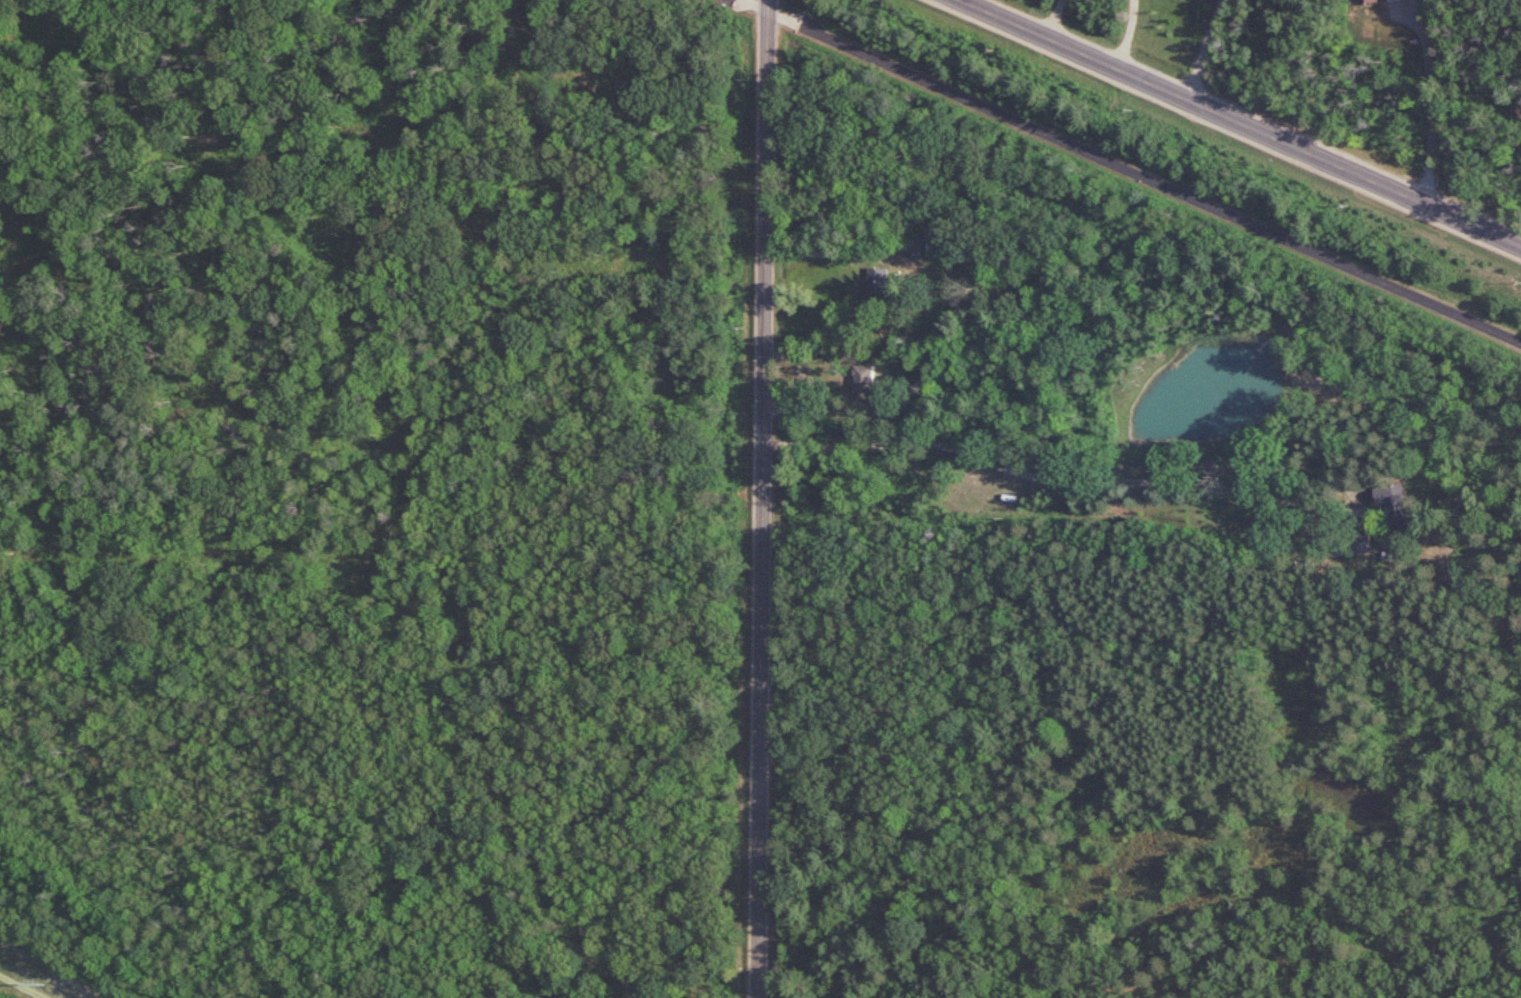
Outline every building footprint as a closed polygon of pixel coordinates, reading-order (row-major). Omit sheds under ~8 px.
[(868,300),(893,300),(893,267),(868,267),(868,300)] [(1378,487),(1385,527),(1401,525),(1403,534),(1414,532),(1405,483),(1378,487)] [(1374,549),(1370,532),(1349,536),(1352,553),(1374,549)]
